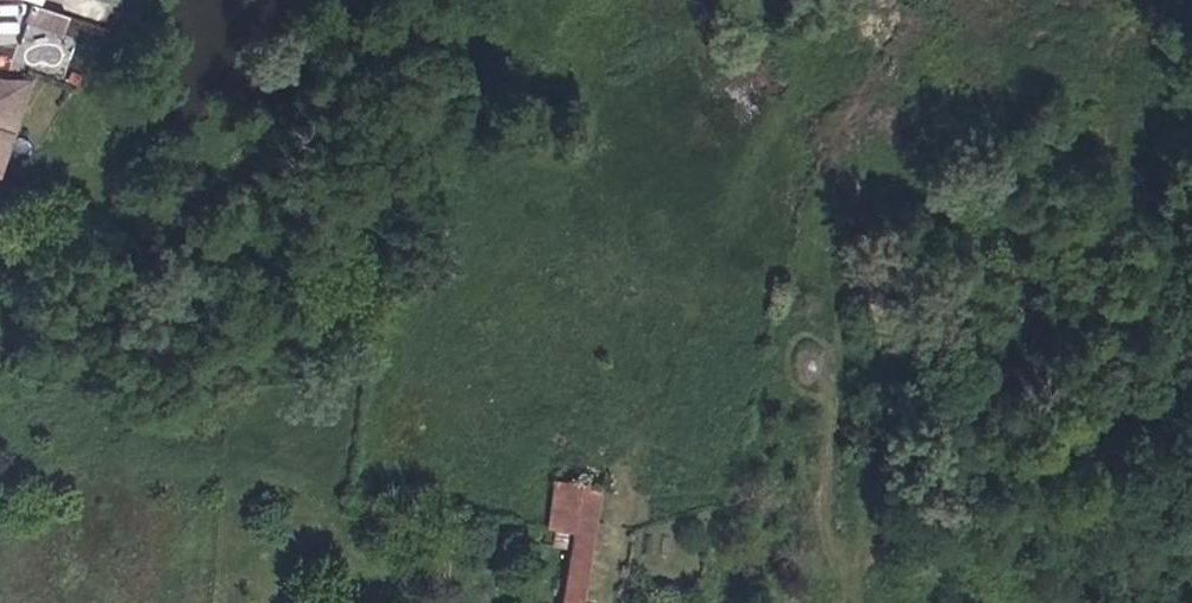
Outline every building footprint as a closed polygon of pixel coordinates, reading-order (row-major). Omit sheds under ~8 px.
[(77,26),(42,15),(36,32),(72,43),(77,26)] [(4,188),(18,147),(10,144),(19,118),(7,93),(0,91),(0,187),(4,188)] [(36,95),(7,93),(19,118),(10,144),(18,147),(36,95)] [(547,523),(570,526),(558,602),(583,602),(602,480),(554,472),(547,523)]
